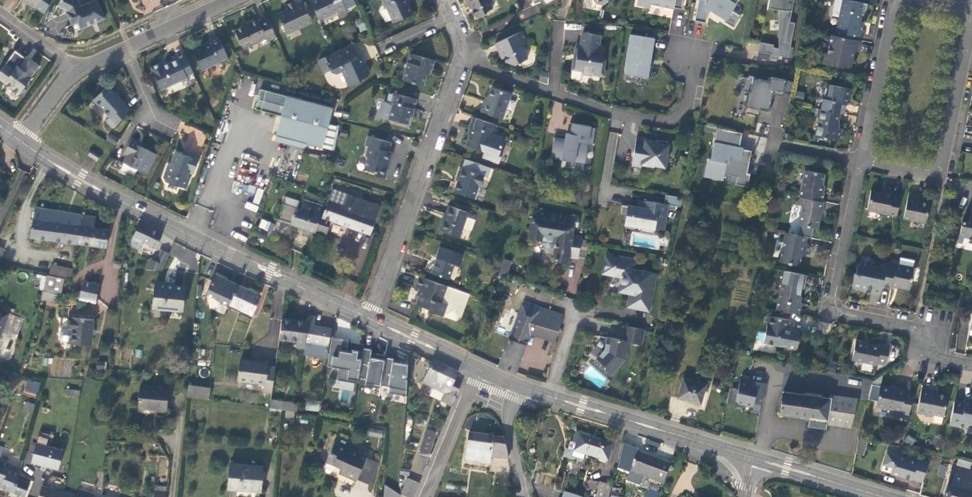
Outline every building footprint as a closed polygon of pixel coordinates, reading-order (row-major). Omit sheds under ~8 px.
[(105,17),(97,0),(91,0),(81,5),(79,0),(60,0),(58,6),(69,10),(67,11),(70,18),(72,24),(78,21),(81,28),(105,17)] [(311,0),(319,19),(337,11),(338,14),(347,11),(342,0),(311,0)] [(384,4),(386,3),(394,21),(412,13),(408,2),(407,0),(382,0),(384,4)] [(468,3),(470,2),(476,17),(485,13),(485,11),(490,8),(487,0),(467,0),(468,3)] [(637,5),(649,7),(650,4),(660,6),(660,4),(665,5),(665,7),(670,8),(674,9),(674,7),(682,9),(684,0),(638,0),(637,5)] [(709,8),(716,12),(723,16),(724,15),(727,17),(724,21),(734,27),(741,16),(732,10),(737,2),(735,0),(699,0),(695,20),(706,22),(709,8)] [(768,7),(779,9),(779,32),(779,48),(774,47),(774,44),(761,42),(759,51),(771,54),(771,59),(779,59),(780,55),(792,58),(794,47),(791,47),(795,23),(790,21),(794,0),(769,0),(768,7)] [(830,34),(831,34),(859,40),(861,30),(862,24),(858,23),(860,13),(865,14),(867,4),(850,0),(842,0),(837,28),(831,26),(830,34)] [(288,36),(313,24),(304,4),(297,8),(296,4),(291,6),(288,8),(290,12),(280,17),(288,36)] [(267,40),(277,36),(268,17),(259,21),(258,18),(252,20),(249,21),(250,23),(235,30),(243,47),(266,37),(267,40)] [(522,30),(496,43),(498,48),(500,52),(502,51),(506,61),(514,64),(527,58),(527,55),(523,45),(528,43),(522,30)] [(601,35),(583,32),(581,45),(578,45),(577,53),(577,58),(574,58),(572,69),(583,71),(582,75),(593,76),(593,75),(594,72),(603,74),(604,69),(605,60),(603,60),(604,50),(599,49),(601,35)] [(656,38),(632,34),(625,72),(626,73),(625,79),(637,81),(638,75),(649,77),(651,64),(648,63),(649,59),(652,60),(654,49),(656,38)] [(857,51),(859,40),(831,34),(827,53),(825,52),(822,63),(842,67),(843,63),(851,65),(852,57),(854,50),(857,51)] [(229,59),(219,37),(210,41),(211,43),(206,45),(194,51),(202,69),(219,61),(220,63),(229,59)] [(357,57),(354,49),(352,44),(318,60),(322,69),(329,66),(331,69),(331,71),(334,73),(336,73),(343,70),(348,81),(350,85),(362,79),(362,78),(369,75),(369,72),(365,63),(364,61),(357,64),(355,58),(357,57)] [(38,68),(30,63),(28,65),(24,62),(26,60),(21,56),(15,51),(0,71),(0,80),(19,94),(38,68)] [(771,59),(771,54),(759,51),(758,58),(770,60),(771,59)] [(434,59),(410,53),(403,79),(423,85),(426,75),(428,67),(432,68),(434,59)] [(361,55),(357,57),(355,58),(357,64),(364,61),(361,55)] [(186,75),(193,72),(186,57),(179,59),(178,58),(170,61),(162,65),(161,62),(151,67),(161,88),(186,77),(186,75)] [(786,79),(771,76),(770,80),(760,78),(759,79),(756,78),(756,76),(749,74),(749,77),(747,76),(744,89),(751,91),(746,111),(759,114),(761,108),(771,110),(773,96),(772,96),(773,92),(783,95),(784,91),(786,79)] [(786,79),(784,91),(792,93),(794,80),(786,79)] [(823,98),(821,109),(839,113),(843,113),(846,99),(849,88),(829,84),(826,99),(823,98)] [(107,86),(94,99),(110,117),(106,120),(113,127),(127,114),(127,113),(129,111),(124,104),(125,103),(121,99),(118,96),(117,97),(107,86)] [(502,118),(511,93),(492,87),(489,95),(487,101),(485,100),(482,111),(502,118)] [(261,110),(269,112),(275,92),(267,90),(261,89),(259,95),(260,95),(258,102),(257,102),(255,108),(261,110)] [(333,108),(275,92),(269,112),(281,115),(276,134),(322,146),(333,108)] [(390,115),(389,118),(408,123),(412,108),(414,108),(417,99),(393,92),(391,102),(384,100),(381,111),(383,114),(390,115)] [(836,127),(839,113),(821,109),(818,108),(817,115),(819,118),(816,136),(831,139),(831,137),(839,139),(840,134),(841,128),(836,127)] [(494,133),(497,124),(474,116),(470,125),(473,126),(470,134),(466,144),(485,151),(483,156),(499,162),(503,149),(501,148),(505,137),(494,133)] [(590,137),(592,128),(592,127),(582,125),(573,123),(570,140),(556,137),(552,158),(563,159),(562,162),(567,163),(567,160),(586,163),(589,144),(594,145),(595,138),(590,137)] [(740,147),(743,132),(717,126),(711,157),(708,157),(708,159),(711,160),(710,162),(715,163),(712,175),(724,178),(725,173),(737,175),(736,183),(748,185),(751,172),(748,172),(750,161),(752,149),(740,147)] [(109,134),(106,141),(116,145),(118,137),(109,134)] [(391,141),(367,135),(365,144),(368,145),(365,154),(367,157),(364,169),(374,171),(375,174),(385,177),(387,169),(386,165),(387,161),(389,162),(391,156),(392,151),(389,150),(391,141)] [(644,137),(637,136),(632,164),(642,165),(642,163),(654,165),(654,164),(666,166),(668,153),(667,153),(669,141),(657,139),(656,143),(653,142),(653,141),(651,138),(644,137)] [(123,162),(139,170),(147,174),(157,154),(149,150),(141,146),(137,144),(139,140),(133,137),(125,153),(127,154),(123,162)] [(97,160),(100,154),(92,149),(89,154),(97,160)] [(183,156),(177,153),(173,163),(168,165),(164,177),(164,179),(165,181),(185,189),(189,180),(187,179),(189,174),(194,175),(200,160),(193,157),(192,159),(183,156)] [(705,174),(712,175),(715,163),(710,162),(711,160),(708,159),(705,174)] [(482,174),(462,167),(458,179),(454,191),(474,198),(482,201),(486,189),(478,186),(482,174)] [(805,170),(800,196),(821,201),(823,192),(821,191),(822,184),(825,174),(805,170)] [(252,180),(252,171),(242,171),(242,180),(252,180)] [(871,189),(867,209),(896,215),(901,195),(893,193),(894,187),(889,186),(885,185),(884,192),(871,189)] [(246,201),(244,208),(256,212),(263,190),(257,188),(253,203),(246,201)] [(333,188),(328,201),(344,207),(349,195),(333,188)] [(909,192),(904,217),(925,222),(929,202),(921,200),(916,199),(917,193),(909,192)] [(323,216),(320,215),(316,229),(326,233),(331,220),(352,227),(370,234),(378,215),(380,206),(349,195),(344,207),(328,201),(323,216)] [(823,209),(824,201),(821,201),(800,196),(798,196),(797,204),(802,205),(798,224),(817,228),(820,216),(821,209),(823,209)] [(949,197),(942,196),(937,221),(944,222),(949,197)] [(303,227),(316,231),(316,229),(320,215),(322,205),(304,200),(301,209),(283,203),(278,218),(296,224),(296,225),(303,227)] [(635,206),(622,204),(621,212),(627,213),(626,223),(642,225),(655,228),(657,218),(665,219),(667,203),(646,200),(645,207),(635,206)] [(443,219),(439,229),(460,236),(463,227),(471,230),(474,220),(466,217),(468,212),(449,205),(446,214),(444,219),(443,219)] [(969,221),(962,219),(958,241),(963,242),(964,236),(971,237),(971,206),(969,221)] [(76,243),(81,215),(35,207),(30,236),(76,243)] [(581,217),(534,210),(529,238),(543,240),(542,243),(545,246),(552,247),(557,244),(555,257),(558,261),(569,262),(570,255),(579,257),(580,255),(582,239),(582,236),(574,235),(575,225),(579,226),(581,217)] [(106,247),(108,230),(93,227),(95,217),(81,215),(76,243),(106,247)] [(665,219),(657,218),(655,228),(663,229),(665,219)] [(270,231),(273,223),(261,219),(258,227),(270,231)] [(162,234),(139,223),(131,240),(131,245),(140,249),(143,241),(156,247),(162,234)] [(655,228),(642,225),(641,232),(654,234),(655,228)] [(803,244),(805,236),(785,232),(780,261),(799,265),(802,252),(808,253),(809,250),(810,245),(803,244)] [(580,255),(587,256),(590,240),(582,239),(580,255)] [(462,254),(438,245),(436,251),(435,255),(437,256),(435,261),(429,259),(426,269),(448,277),(454,262),(458,264),(462,254)] [(11,252),(4,249),(0,257),(0,261),(6,263),(11,252)] [(162,270),(169,253),(162,250),(157,261),(150,259),(145,269),(162,270)] [(507,258),(504,257),(503,260),(498,274),(501,275),(507,258)] [(613,274),(616,258),(608,257),(605,272),(613,274)] [(512,260),(507,258),(501,275),(506,277),(512,260)] [(619,258),(616,258),(613,274),(623,276),(621,290),(632,292),(642,294),(640,304),(651,306),(657,274),(635,269),(636,262),(635,262),(635,260),(627,258),(626,260),(619,258)] [(121,265),(121,264),(121,263),(120,261),(119,260),(118,260),(117,260),(115,260),(114,261),(113,261),(113,263),(112,264),(113,265),(113,267),(114,268),(116,268),(117,268),(118,268),(119,268),(120,267),(121,265)] [(871,291),(880,292),(882,286),(886,264),(873,261),(869,264),(860,262),(857,264),(856,271),(853,273),(851,284),(853,287),(859,288),(861,286),(866,287),(872,289),(871,291)] [(913,267),(887,262),(886,264),(882,286),(891,288),(892,285),(899,286),(909,288),(913,267)] [(72,279),(73,269),(53,264),(51,274),(72,279)] [(798,303),(802,287),(804,287),(807,275),(785,270),(777,309),(799,314),(801,304),(798,303)] [(229,304),(238,284),(215,274),(206,293),(229,304)] [(459,317),(468,293),(418,275),(414,285),(421,288),(418,293),(415,303),(430,308),(430,311),(442,315),(442,314),(455,319),(459,317)] [(60,295),(63,280),(47,277),(43,291),(59,294),(60,295)] [(95,302),(99,284),(84,281),(80,299),(95,302)] [(183,310),(185,287),(155,283),(152,306),(183,310)] [(252,314),(260,295),(238,284),(229,304),(252,314)] [(57,301),(59,294),(43,291),(41,298),(57,301)] [(642,294),(632,292),(629,305),(650,309),(651,306),(640,304),(642,294)] [(524,301),(499,365),(516,371),(531,332),(554,340),(563,314),(524,301)] [(9,312),(0,309),(0,339),(9,312)] [(325,354),(330,328),(314,325),(316,315),(309,314),(308,320),(307,324),(305,346),(304,352),(306,353),(306,351),(325,354)] [(764,341),(797,348),(800,331),(795,330),(788,328),(790,319),(768,315),(766,324),(767,325),(764,341)] [(90,345),(93,319),(70,317),(70,321),(67,321),(66,328),(63,328),(60,330),(59,339),(62,341),(68,342),(69,342),(69,343),(90,345)] [(305,346),(307,324),(308,320),(282,317),(279,337),(297,339),(296,345),(305,346)] [(632,341),(643,343),(645,328),(626,324),(623,339),(608,336),(605,348),(597,357),(606,365),(606,369),(613,374),(626,358),(628,351),(631,349),(632,341)] [(358,377),(363,351),(351,349),(351,351),(347,350),(348,341),(332,338),(327,366),(340,368),(337,380),(357,384),(358,377)] [(886,363),(890,346),(880,344),(880,345),(874,344),(871,344),(871,345),(856,342),(852,359),(876,364),(876,363),(884,364),(886,363)] [(380,384),(385,357),(385,355),(371,353),(371,349),(363,347),(363,351),(358,377),(366,378),(365,386),(380,388),(380,384)] [(408,396),(408,365),(399,363),(400,360),(385,357),(380,384),(389,386),(388,393),(408,396)] [(272,392),(275,368),(267,366),(268,363),(241,359),(238,380),(265,384),(264,391),(272,392)] [(452,385),(458,372),(433,360),(432,362),(422,382),(445,392),(441,401),(451,405),(459,389),(452,385)] [(9,378),(0,375),(0,388),(5,390),(9,378)] [(706,384),(683,378),(677,399),(688,402),(700,405),(706,384)] [(738,388),(730,386),(726,403),(735,405),(736,402),(743,403),(753,405),(754,402),(762,403),(766,386),(749,382),(749,380),(740,378),(738,388)] [(166,410),(168,388),(141,385),(138,408),(166,410)] [(209,399),(210,388),(188,385),(187,396),(209,399)] [(905,392),(905,389),(900,388),(897,388),(897,389),(880,385),(876,405),(893,408),(892,413),(900,415),(908,417),(912,393),(905,392)] [(921,387),(916,412),(923,413),(924,415),(931,416),(934,414),(942,416),(947,395),(937,393),(931,392),(931,389),(921,387)] [(36,398),(38,392),(26,388),(24,394),(36,398)] [(830,397),(783,391),(782,403),(780,403),(779,411),(780,412),(780,415),(791,416),(808,418),(808,421),(812,426),(826,428),(826,424),(854,427),(857,398),(830,395),(830,397)] [(954,400),(949,424),(959,426),(960,421),(971,423),(971,400),(970,399),(965,398),(965,402),(954,400)] [(297,412),(298,403),(271,400),(270,407),(283,409),(297,412)] [(319,411),(320,401),(307,400),(305,409),(319,411)] [(32,412),(35,404),(26,402),(24,410),(32,412)] [(381,437),(382,430),(369,428),(368,435),(381,437)] [(429,455),(436,431),(426,428),(419,451),(429,455)] [(58,469),(63,450),(51,446),(54,435),(39,431),(31,462),(58,469)] [(608,461),(613,444),(576,433),(573,441),(571,440),(568,449),(565,448),(562,457),(582,463),(585,454),(608,461)] [(507,459),(502,439),(469,434),(465,461),(490,465),(490,457),(507,459)] [(863,454),(865,439),(858,438),(856,453),(863,454)] [(372,471),(375,463),(366,458),(366,457),(367,455),(334,441),(326,461),(341,468),(338,474),(356,481),(356,479),(362,467),(372,471)] [(629,471),(637,451),(637,449),(624,444),(618,469),(629,474),(626,481),(640,486),(644,476),(629,471)] [(663,484),(671,464),(637,451),(629,471),(644,476),(663,484)] [(922,482),(927,461),(917,457),(917,458),(908,456),(907,458),(887,452),(883,464),(892,467),(890,473),(902,476),(912,479),(912,478),(922,482)] [(372,471),(362,467),(356,479),(369,485),(379,463),(366,457),(366,458),(375,463),(372,471)] [(21,468),(0,460),(0,484),(1,484),(0,486),(0,487),(24,496),(30,482),(18,477),(19,476),(21,468)] [(263,466),(230,463),(228,488),(236,489),(236,495),(254,496),(260,496),(263,466)] [(970,468),(953,463),(943,496),(962,496),(970,468)] [(940,465),(937,475),(943,477),(947,467),(940,465)] [(970,468),(962,496),(971,496),(971,468),(970,468)] [(420,483),(407,478),(401,493),(410,496),(414,496),(420,483)] [(596,490),(597,481),(588,480),(587,489),(596,490)] [(612,485),(599,482),(595,496),(609,496),(612,485)] [(42,485),(38,496),(76,496),(64,493),(42,485)] [(167,486),(154,485),(153,496),(166,496),(167,486)] [(381,496),(398,496),(400,494),(387,486),(380,496),(381,496)] [(660,491),(648,486),(644,496),(657,496),(660,491)]
